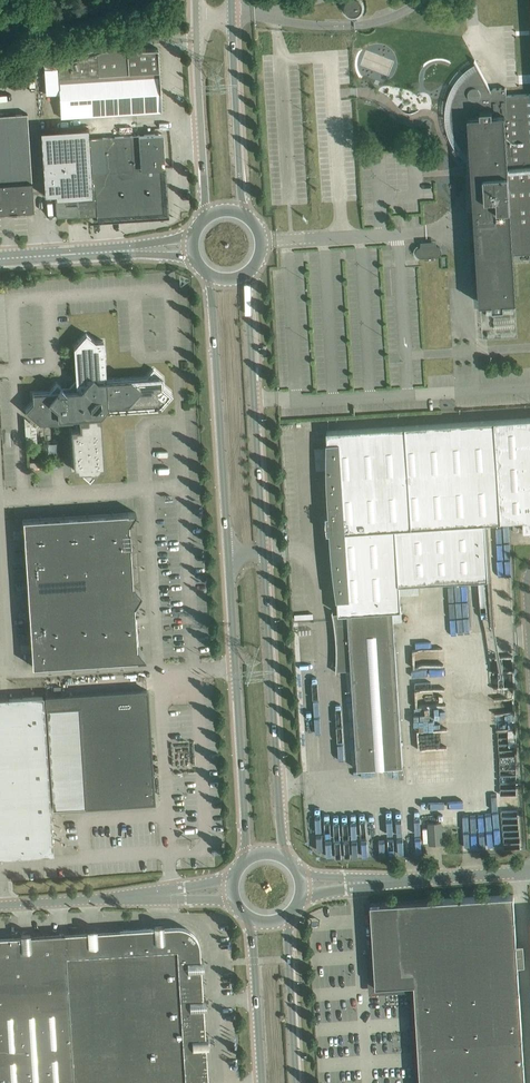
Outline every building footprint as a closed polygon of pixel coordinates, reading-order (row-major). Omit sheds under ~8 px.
[(357,17),(360,16),(362,14),(364,12),(365,9),(365,6),(364,2),(363,1),(362,0),(345,0),(344,2),(343,5),(342,8),(343,11),(344,13),(346,15),(349,17),(351,18),(355,18),(357,17)] [(58,64),(58,67),(45,67),(46,86),(58,85),(60,117),(161,111),(157,48),(132,49),(131,39),(58,64)] [(464,151),(466,153),(466,164),(471,163),(480,303),(492,302),(492,308),(504,307),(504,301),(516,300),(513,254),(529,253),(529,94),(506,95),(506,87),(490,88),(479,68),(477,69),(475,70),(473,71),(471,73),(469,75),(467,76),(466,77),(463,81),(461,83),(460,85),(458,87),(457,90),(455,92),(455,94),(453,97),(453,99),(452,102),(451,104),(451,107),(450,110),(450,112),(450,115),(450,118),(451,122),(451,124),(451,126),(452,129),(453,132),(454,134),(455,138),(456,139),(457,142),(459,144),(461,147),(462,149),(464,151)] [(34,210),(28,113),(0,115),(0,212),(34,210)] [(102,137),(104,172),(162,168),(162,161),(164,161),(162,133),(102,137)] [(87,189),(85,167),(63,169),(65,197),(55,198),(57,217),(78,216),(77,207),(94,206),(92,188),(87,189)] [(165,168),(162,168),(104,172),(91,172),(92,188),(94,206),(96,206),(97,220),(168,215),(165,168)] [(416,257),(417,259),(419,259),(420,257),(422,257),(424,257),(424,259),(435,259),(435,256),(437,256),(439,256),(439,255),(440,255),(441,254),(442,253),(442,252),(442,251),(442,250),(442,248),(441,248),(441,247),(440,247),(439,246),(438,246),(437,246),(437,241),(421,242),(421,247),(419,247),(418,245),(417,246),(415,247),(414,249),(414,251),(414,253),(414,254),(415,256),(416,257)] [(89,478),(98,468),(103,468),(100,414),(107,406),(155,403),(160,406),(172,393),(163,385),(163,377),(153,368),(146,377),(106,380),(103,340),(95,340),(86,333),(74,347),(78,351),(80,378),(69,390),(66,391),(57,383),(49,392),(33,393),(33,401),(25,410),(39,423),(43,418),(79,416),(79,427),(71,428),(74,470),(79,469),(89,478)] [(327,431),(332,515),(326,515),(327,533),(333,532),(339,613),(393,610),(401,609),(399,584),(488,578),(485,522),(523,519),(524,531),(529,530),(529,418),(327,431)] [(133,511),(21,519),(31,666),(143,658),(144,658),(136,647),(133,605),(139,593),(131,583),(127,523),(134,511),(133,511)] [(393,610),(339,613),(333,614),(333,611),(332,611),(334,620),(335,627),(336,638),(336,650),(336,657),(336,664),(336,672),(337,672),(337,671),(351,670),(357,769),(403,766),(393,610)] [(439,664),(439,648),(412,650),(413,666),(419,666),(420,682),(424,682),(424,687),(436,686),(435,675),(445,675),(445,663),(439,664)] [(147,690),(46,696),(47,707),(46,707),(53,808),(86,806),(154,801),(147,690)] [(43,697),(0,700),(0,856),(52,853),(43,697)] [(448,707),(418,708),(419,729),(449,728),(448,707)] [(441,822),(428,823),(430,843),(443,843),(441,822)] [(514,894),(371,903),(376,985),(415,983),(421,1082),(525,1082),(514,894)] [(199,947),(199,946),(199,945),(199,944),(199,943),(198,942),(198,941),(198,940),(197,939),(197,938),(196,937),(196,936),(195,936),(195,935),(194,934),(194,933),(193,933),(193,932),(192,932),(191,931),(190,931),(190,930),(189,930),(189,929),(188,929),(187,929),(187,928),(186,928),(185,928),(185,927),(184,927),(183,927),(182,927),(181,926),(180,926),(179,926),(178,926),(177,926),(176,926),(175,926),(164,927),(163,924),(154,924),(154,927),(97,931),(97,928),(87,929),(87,932),(30,935),(30,932),(20,933),(20,936),(0,937),(0,1082),(168,1082),(208,1081),(206,1047),(209,1046),(208,1037),(205,1037),(203,1008),(206,1008),(206,998),(202,998),(201,969),(204,969),(203,959),(200,959),(199,947)]
